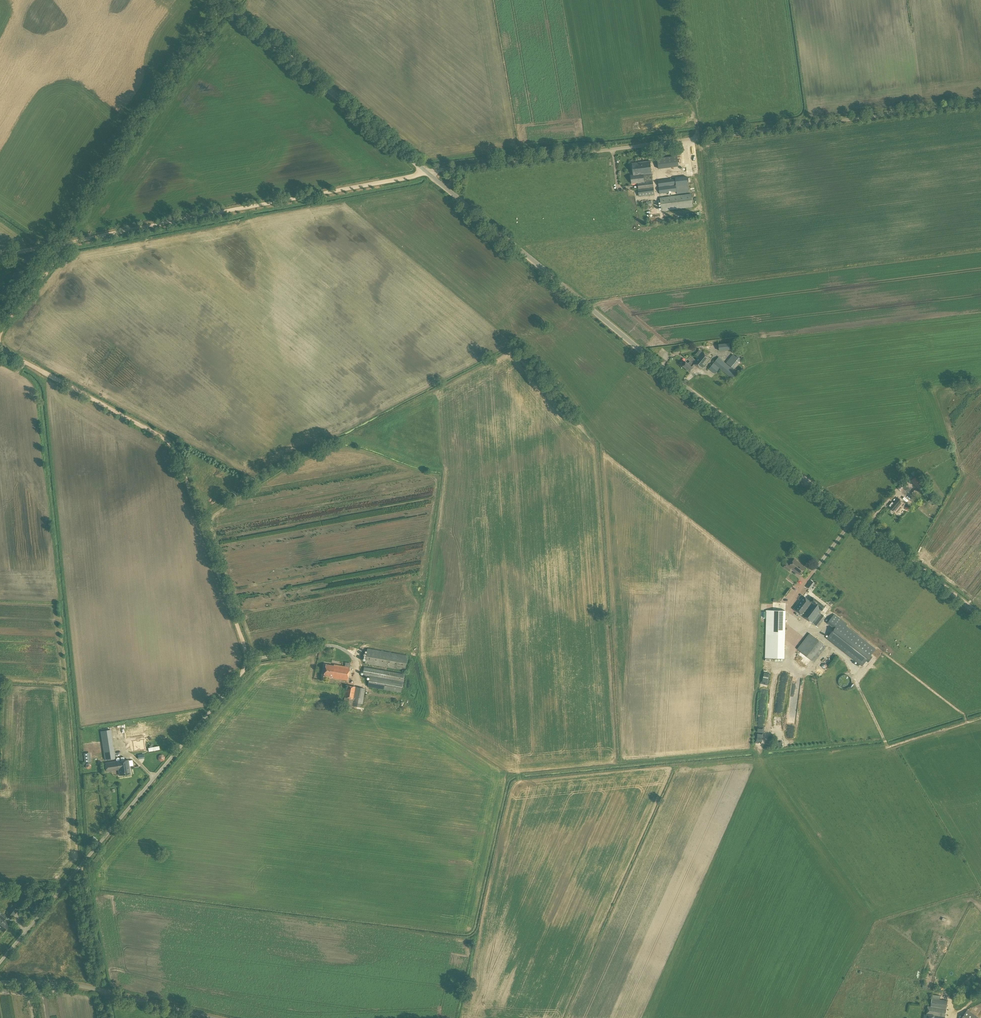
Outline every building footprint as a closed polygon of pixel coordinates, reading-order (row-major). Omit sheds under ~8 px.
[(659,169),(679,167),(677,156),(657,158),(659,169)] [(634,175),(652,173),(650,161),(632,163),(634,175)] [(634,175),(630,175),(631,184),(638,183),(639,189),(638,189),(639,196),(655,194),(652,173),(634,175)] [(689,192),(687,176),(658,180),(659,194),(677,192),(677,194),(689,192)] [(662,211),(693,207),(691,194),(661,198),(662,211)] [(699,361),(696,365),(701,369),(710,358),(702,352),(696,359),(699,361)] [(742,357),(737,353),(734,355),(733,354),(725,362),(734,370),(740,363),(739,362),(741,359),(742,357)] [(699,361),(696,359),(696,360),(690,356),(688,359),(690,361),(688,364),(686,362),(682,366),(690,373),(694,368),(693,368),(696,365),(699,361)] [(737,373),(722,361),(723,360),(719,357),(709,369),(715,374),(720,369),(732,379),(737,373)] [(905,504),(898,498),(894,503),(892,502),(889,505),(891,506),(890,507),(897,514),(900,510),(901,511),(902,509),(901,509),(905,504)] [(805,568),(794,559),(790,565),(787,563),(784,567),(789,571),(792,568),(800,575),(805,568)] [(811,602),(804,596),(794,609),(818,627),(826,617),(820,613),(825,606),(814,598),(811,602)] [(785,658),(786,610),(767,609),(766,657),(785,658)] [(862,666),(876,649),(833,615),(828,621),(836,627),(827,638),(845,652),(862,666)] [(814,662),(826,646),(809,633),(797,649),(814,662)] [(405,670),(407,655),(367,648),(365,663),(405,670)] [(347,680),(350,663),(345,663),(345,666),(334,665),(334,666),(326,664),(324,675),(332,676),(332,677),(347,680)] [(401,692),(404,674),(364,667),(362,675),(369,676),(368,687),(401,692)] [(850,685),(850,675),(840,675),(840,685),(850,685)] [(362,704),(365,689),(346,685),(343,707),(351,709),(352,706),(360,707),(360,704),(362,704)] [(126,726),(127,739),(148,736),(146,723),(126,726)] [(105,760),(115,759),(111,730),(100,731),(105,760)] [(133,741),(134,751),(139,751),(139,749),(140,749),(140,750),(145,750),(143,739),(139,740),(140,741),(137,741),(137,740),(133,741)] [(128,760),(125,760),(124,757),(121,757),(121,761),(105,763),(107,771),(119,769),(119,775),(124,775),(130,774),(128,760)] [(13,916),(18,910),(13,906),(8,912),(13,916)] [(0,911),(0,918),(0,929),(4,931),(9,925),(3,921),(7,916),(0,911)] [(947,1000),(939,999),(939,996),(933,995),(931,1006),(928,1006),(926,1017),(945,1017),(947,1000)] [(980,1010),(976,1016),(967,1009),(960,1017),(980,1017),(980,1011),(980,1010)]
